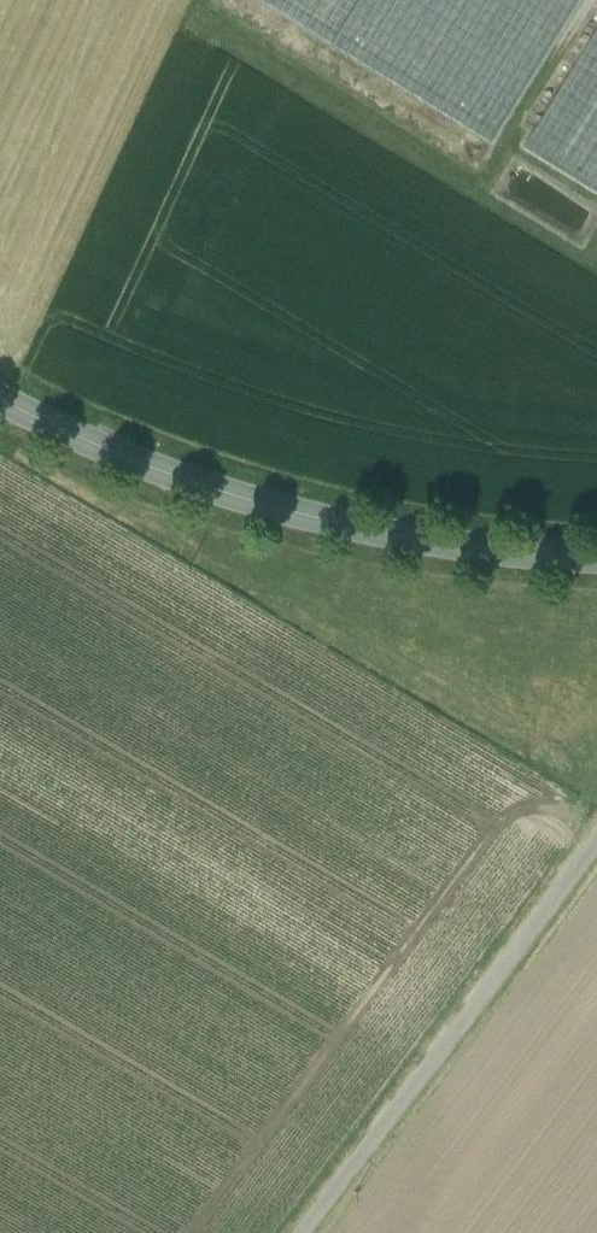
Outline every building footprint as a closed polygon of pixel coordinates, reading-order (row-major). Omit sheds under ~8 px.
[(489,135),(573,0),(271,0),(489,135)] [(522,139),(596,186),(596,18),(522,139)]
